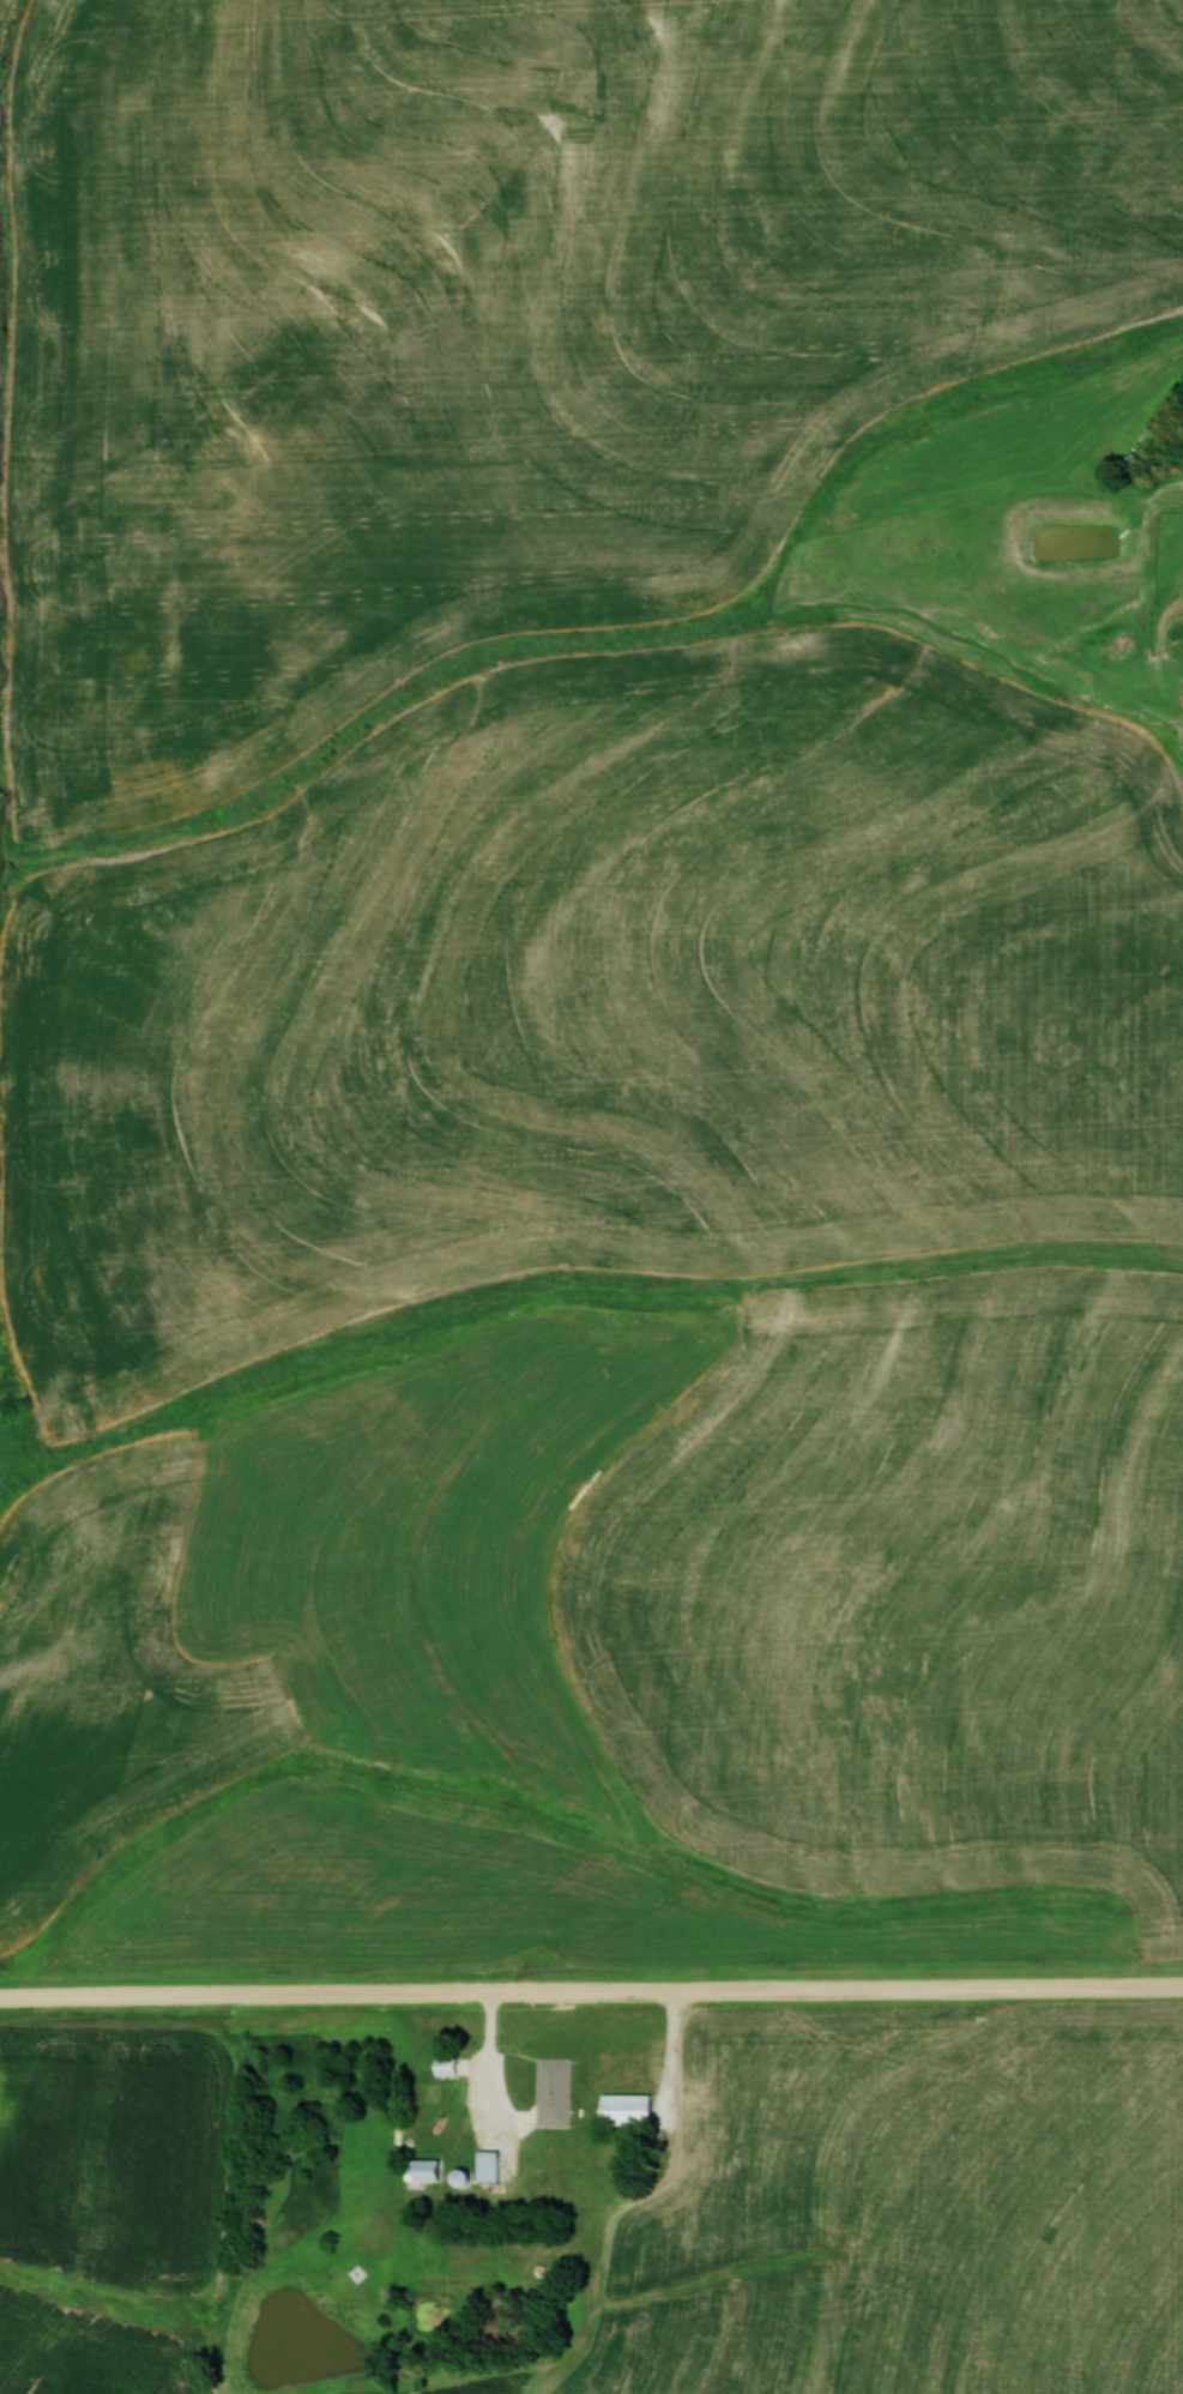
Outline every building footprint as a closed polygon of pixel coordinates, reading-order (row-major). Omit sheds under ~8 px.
[(460,2057),(439,2057),(439,2075),(460,2075),(460,2057)] [(570,2127),(571,2059),(540,2059),(539,2126),(570,2127)] [(656,2094),(602,2094),(602,2126),(632,2126),(632,2140),(656,2140),(656,2094)] [(483,2181),(504,2181),(504,2151),(483,2151),(483,2181)] [(445,2181),(445,2159),(418,2159),(418,2181),(445,2181)]
